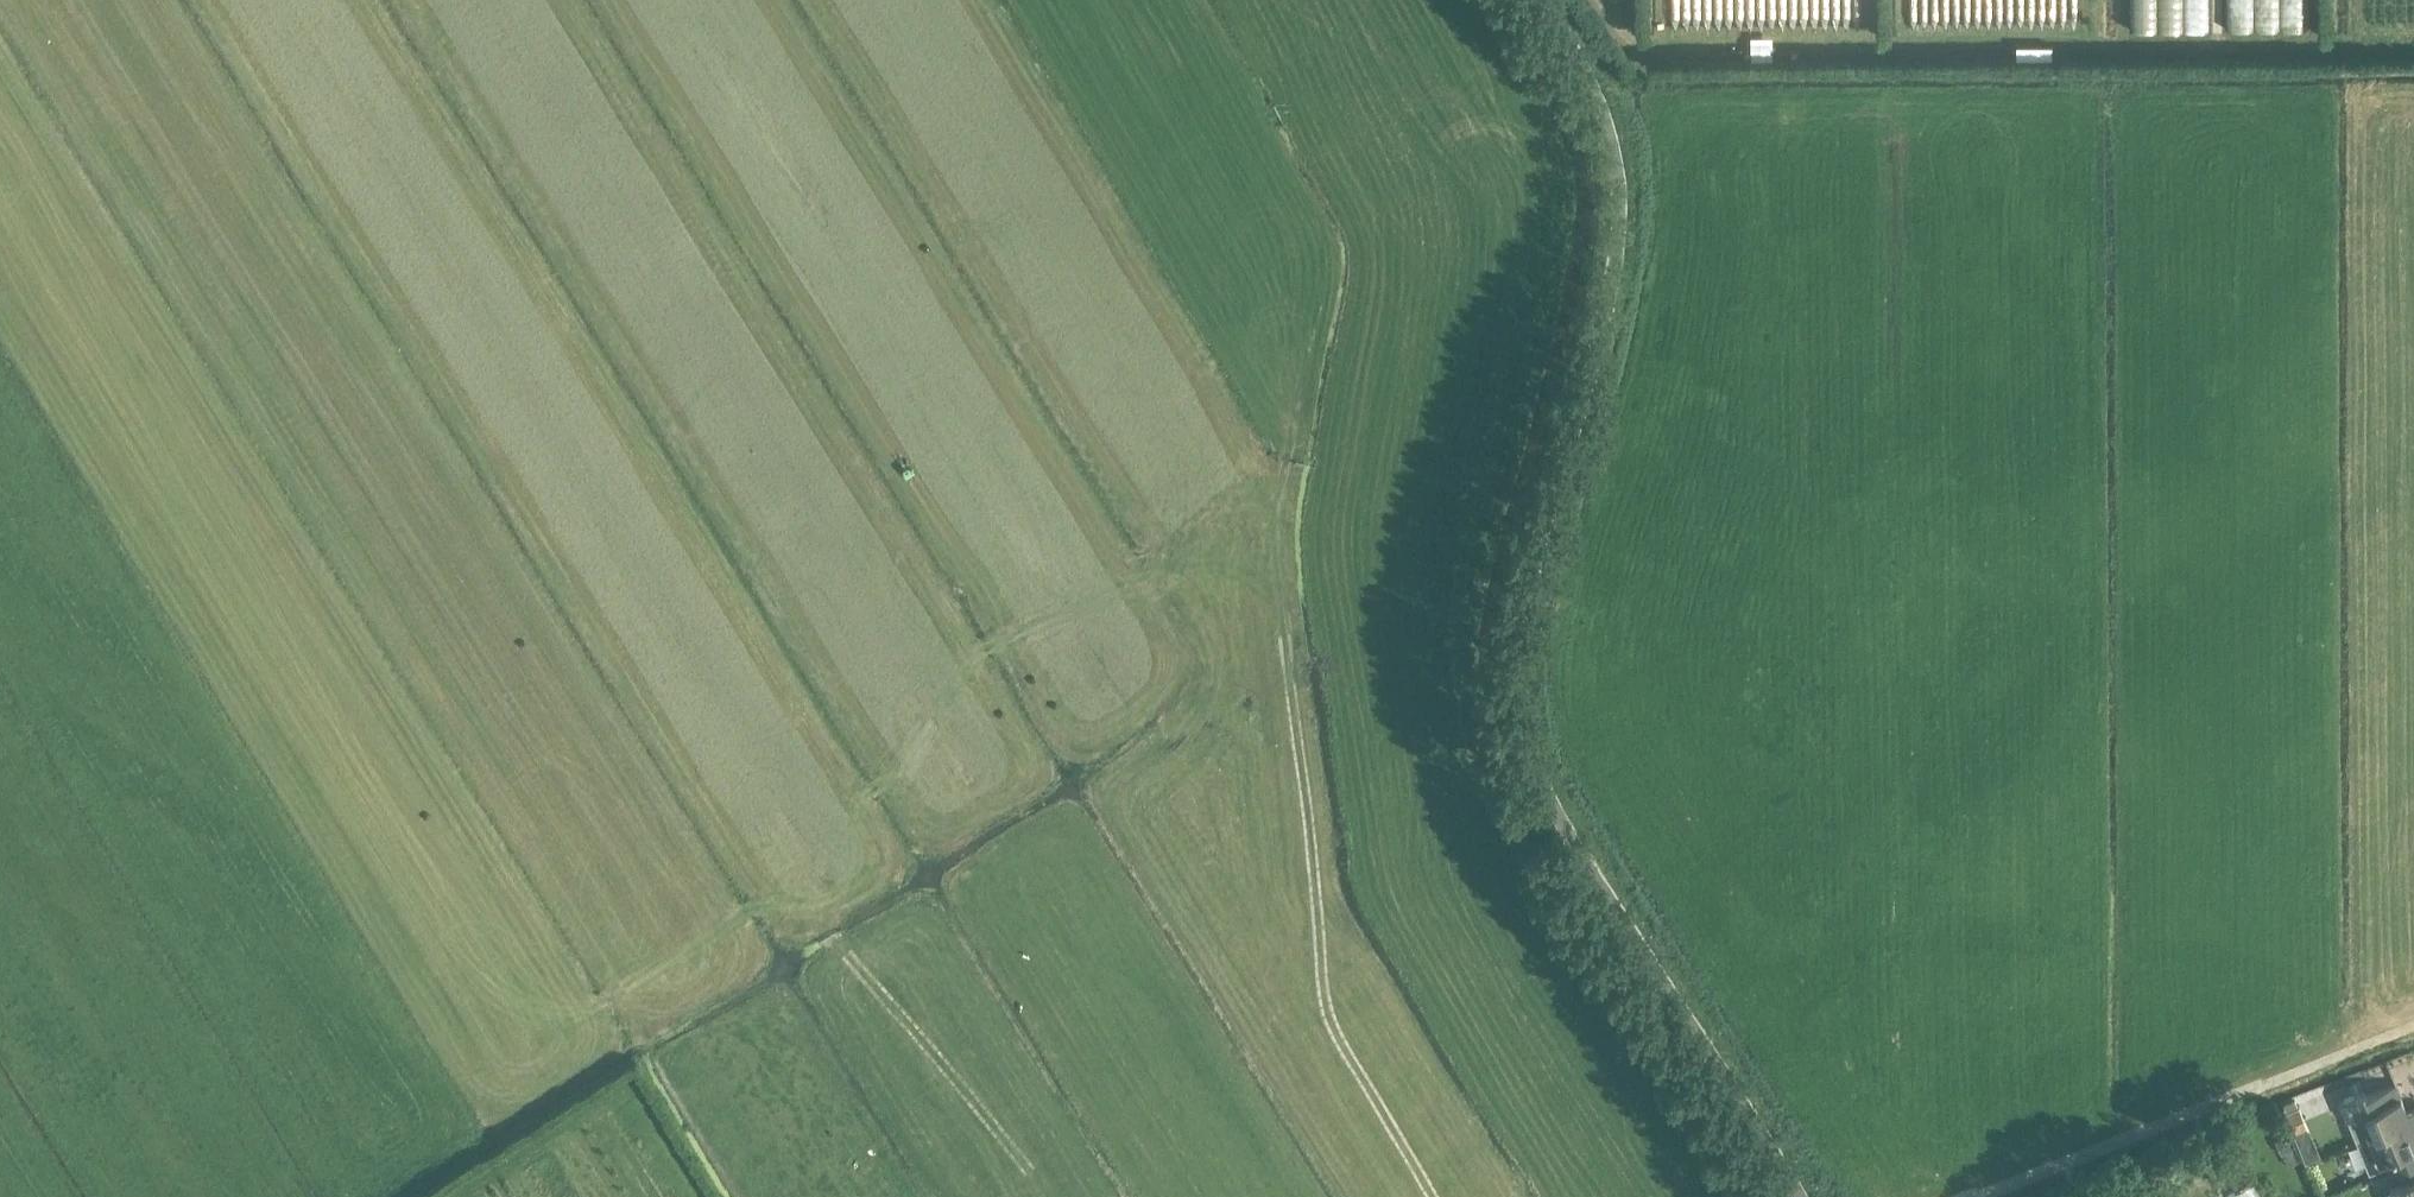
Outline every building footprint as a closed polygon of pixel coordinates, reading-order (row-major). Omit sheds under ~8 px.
[(2138,27),(2223,25),(2223,27),(2311,24),(2311,0),(2137,0),(2138,27)] [(2413,1121),(2413,1110),(2408,1113),(2397,1085),(2367,1097),(2365,1092),(2341,1102),(2358,1143),(2413,1121)] [(2302,1103),(2287,1110),(2308,1159),(2323,1153),(2302,1103)] [(2358,1143),(2370,1175),(2390,1167),(2392,1173),(2413,1164),(2413,1121),(2358,1143)] [(2392,1173),(2397,1184),(2390,1186),(2395,1196),(2413,1196),(2413,1164),(2392,1173)] [(2254,1182),(2230,1193),(2232,1196),(2261,1196),(2254,1182)]
